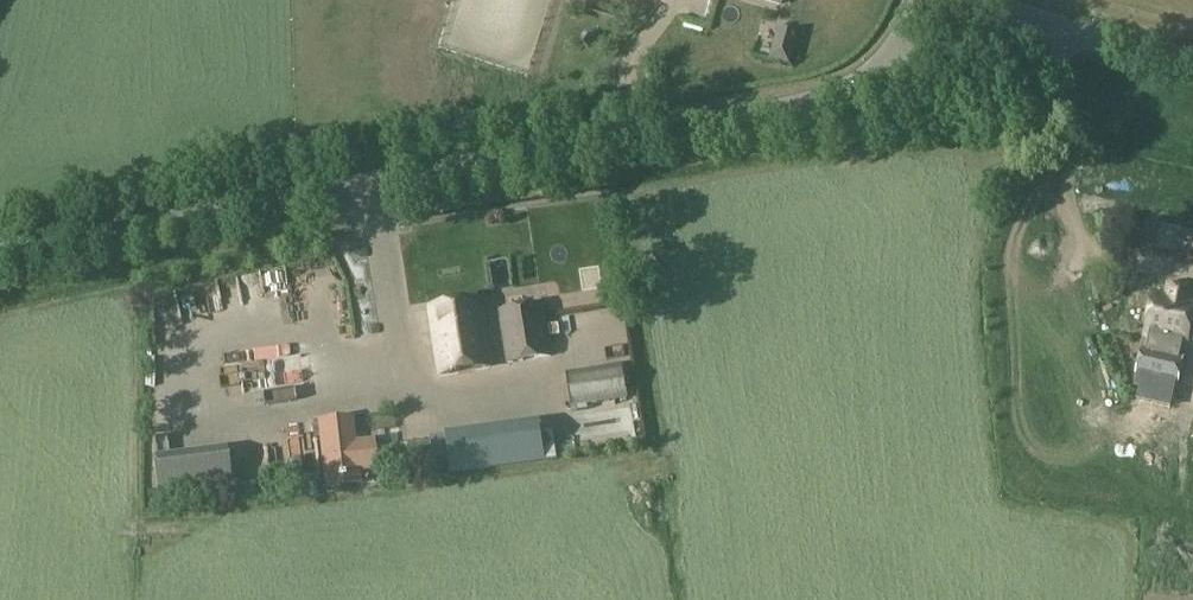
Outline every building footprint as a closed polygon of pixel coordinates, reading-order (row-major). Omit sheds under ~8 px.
[(778,29),(769,60),(791,66),(799,36),(778,29)] [(1026,80),(1016,83),(1020,97),(1030,94),(1026,80)] [(494,286),(515,281),(509,249),(487,254),(494,286)] [(1192,310),(1192,304),(1154,295),(1146,332),(1186,341),(1192,310)] [(480,303),(431,311),(441,375),(490,368),(480,303)] [(542,306),(500,313),(508,364),(550,357),(542,306)] [(429,349),(427,330),(414,331),(416,351),(429,349)] [(1131,361),(1189,376),(1192,361),(1134,346),(1131,361)] [(571,409),(629,399),(624,363),(566,372),(571,409)] [(276,391),(294,391),(293,376),(312,375),(311,364),(275,365),(276,391)] [(434,470),(548,454),(544,428),(532,430),(530,417),(429,431),(434,470)] [(352,444),(350,420),(320,423),(327,487),(328,487),(327,479),(338,478),(338,479),(344,479),(344,477),(356,476),(356,470),(374,468),(371,442),(352,444)] [(166,482),(168,491),(215,484),(211,456),(138,467),(141,486),(166,482)]
